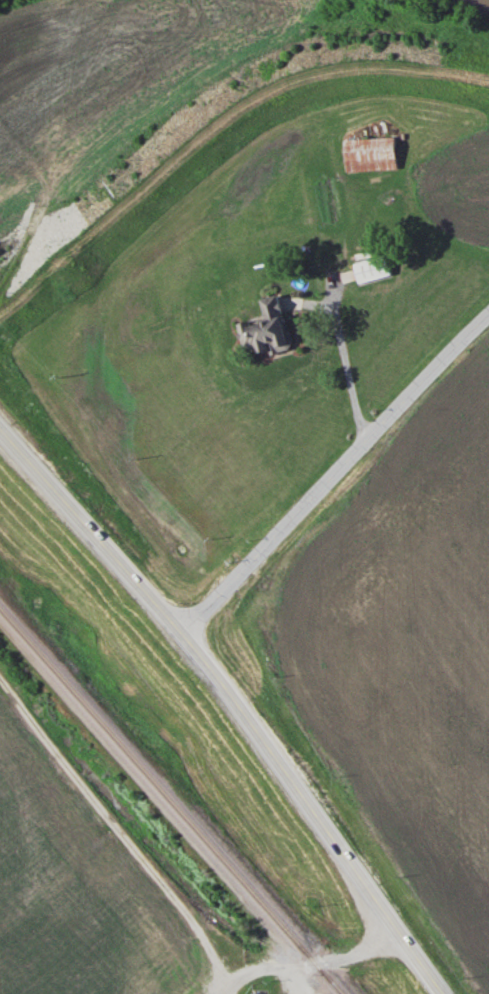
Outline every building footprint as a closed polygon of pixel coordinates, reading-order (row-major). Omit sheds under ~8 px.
[(394,137),(397,168),(347,172),(344,141),(394,137)] [(354,263),(359,283),(391,274),(386,254),(354,263)] [(277,295),(286,328),(292,332),(295,341),(290,349),(272,354),(270,350),(261,353),(259,348),(245,352),(237,325),(248,322),(249,326),(267,321),(260,300),(277,295)]
